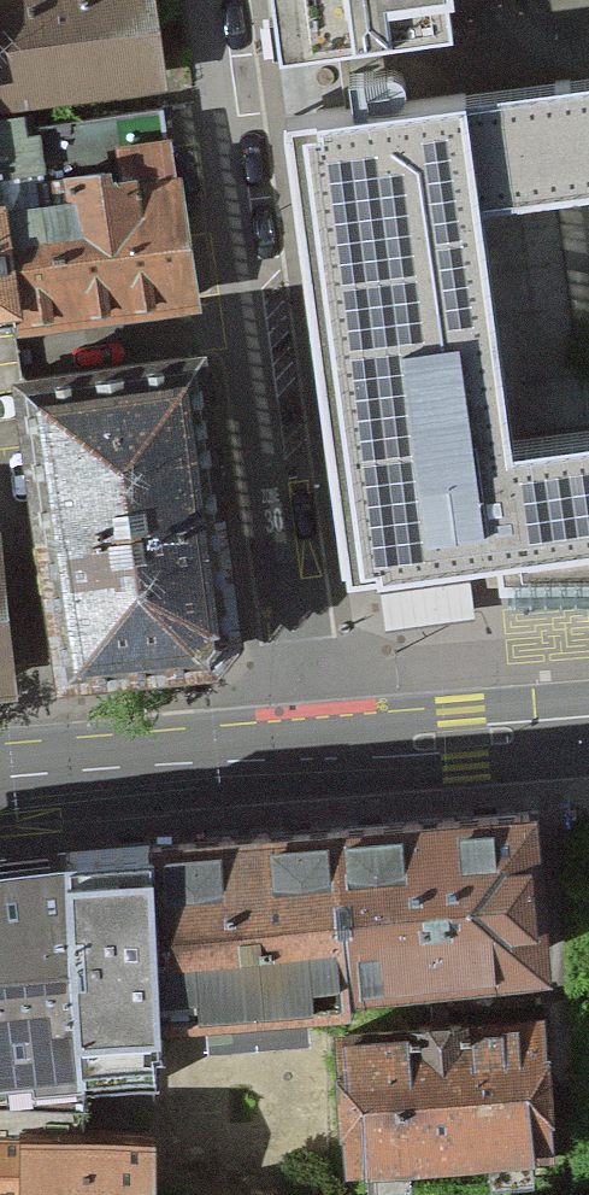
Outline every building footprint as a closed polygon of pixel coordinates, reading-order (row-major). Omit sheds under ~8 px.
[(160,85),(153,0),(0,0),(0,98),(160,85)] [(278,68),(455,43),(449,0),(269,0),(278,68)] [(588,25),(588,0),(449,0),(455,43),(588,25)] [(455,43),(278,68),(344,515),(355,587),(537,546),(499,387),(475,210),(588,196),(588,25),(455,43)] [(22,335),(195,313),(177,165),(125,172),(123,151),(62,159),(65,187),(4,195),(19,309),(22,335)] [(4,195),(3,184),(0,184),(0,311),(19,309),(4,195)] [(196,338),(39,354),(55,506),(212,490),(196,338)] [(537,546),(588,540),(588,378),(499,387),(537,546)] [(212,490),(55,506),(70,658),(227,642),(212,490)] [(11,672),(0,544),(0,673),(11,672)] [(531,806),(336,821),(346,953),(541,937),(531,806)] [(336,821),(140,836),(150,968),(346,953),(336,821)] [(140,836),(66,843),(84,1087),(153,1082),(150,968),(140,836)] [(0,852),(0,1126),(13,1127),(13,1116),(87,1119),(84,1087),(66,843),(0,852)] [(550,1007),(339,1016),(345,1152),(556,1142),(550,1007)] [(0,1126),(0,1194),(147,1194),(149,1121),(87,1119),(13,1116),(13,1127),(0,1126)]
